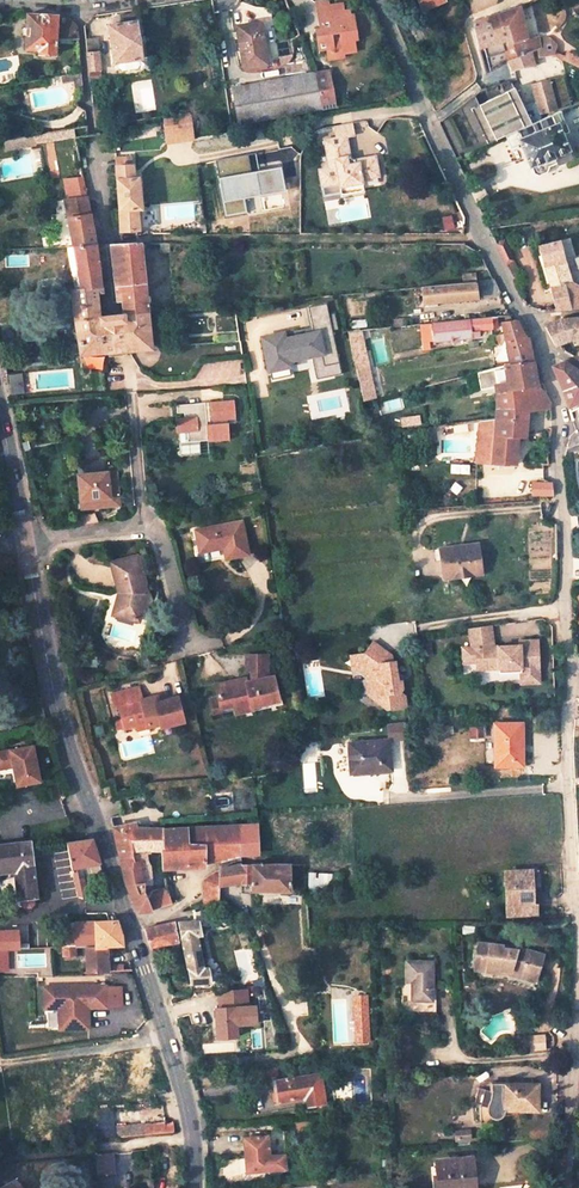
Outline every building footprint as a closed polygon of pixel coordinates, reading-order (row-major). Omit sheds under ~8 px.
[(444,0),(416,0),(423,14),(446,4),(444,0)] [(473,14),(493,6),(496,0),(466,0),(473,14)] [(327,5),(318,7),(321,21),(319,22),(320,28),(316,28),(319,48),(327,46),(328,53),(339,51),(338,49),(342,49),(342,52),(355,50),(353,39),(357,38),(352,14),(339,17),(339,12),(342,11),(341,2),(327,5)] [(525,39),(518,8),(488,18),(472,24),(479,49),(484,47),(506,41),(507,46),(511,61),(529,51),(531,50),(535,50),(538,60),(552,57),(569,64),(573,55),(562,48),(561,52),(555,49),(557,43),(548,37),(538,39),(537,36),(525,39)] [(121,24),(108,26),(114,64),(118,63),(118,67),(131,66),(130,61),(141,59),(134,14),(119,16),(121,24)] [(27,15),(25,48),(39,49),(39,54),(54,54),(55,38),(56,16),(27,15)] [(56,16),(55,38),(77,39),(76,26),(65,17),(56,16)] [(260,23),(237,27),(244,68),(267,63),(260,23)] [(100,70),(98,53),(96,38),(84,39),(86,54),(88,71),(100,70)] [(506,41),(484,47),(490,71),(509,62),(511,61),(507,46),(506,41)] [(339,51),(328,53),(329,59),(343,57),(342,52),(342,49),(338,49),(339,51)] [(511,61),(509,62),(513,71),(522,68),(534,66),(529,51),(511,61)] [(578,68),(578,55),(577,54),(573,55),(569,64),(578,68)] [(100,70),(88,71),(89,84),(102,83),(100,70)] [(333,107),(328,71),(315,74),(321,109),(333,107)] [(315,74),(231,89),(238,124),(321,109),(315,74)] [(564,75),(532,84),(540,114),(572,105),(569,94),(564,76),(564,75)] [(568,75),(564,76),(569,94),(578,91),(578,86),(577,81),(570,83),(568,75)] [(489,144),(505,136),(532,124),(514,88),(472,109),(489,144)] [(557,167),(571,160),(568,152),(569,152),(569,150),(574,148),(560,111),(532,124),(505,136),(510,148),(519,144),(529,168),(531,168),(534,175),(538,178),(547,173),(550,169),(549,168),(556,165),(557,167)] [(189,114),(165,118),(164,127),(190,123),(189,114)] [(190,123),(164,127),(167,143),(193,139),(190,123)] [(355,134),(352,123),(333,126),(336,137),(344,138),(350,166),(378,159),(377,157),(355,161),(351,159),(347,135),(355,134)] [(350,166),(344,138),(336,137),(324,140),(328,162),(324,168),(320,169),(322,187),(342,184),(342,187),(364,183),(363,179),(379,176),(378,159),(350,166)] [(114,158),(115,166),(132,165),(132,156),(114,158)] [(141,208),(138,178),(134,179),(132,165),(115,166),(118,231),(134,230),(138,230),(136,209),(141,208)] [(342,187),(343,195),(365,191),(364,183),(342,187)] [(64,198),(72,245),(94,244),(84,189),(65,191),(67,198),(64,198)] [(260,234),(273,234),(270,191),(257,192),(260,234)] [(114,291),(119,290),(121,315),(146,313),(138,242),(136,243),(109,244),(114,291)] [(504,242),(496,246),(500,252),(507,249),(504,242)] [(554,311),(578,309),(578,286),(570,282),(559,242),(538,248),(554,311)] [(100,286),(95,244),(94,244),(72,245),(79,288),(100,286)] [(500,252),(505,265),(513,281),(522,277),(513,261),(507,249),(500,252)] [(475,276),(463,277),(464,284),(475,282),(476,282),(475,276)] [(476,282),(475,282),(477,300),(501,297),(493,279),(476,282)] [(464,284),(421,288),(422,305),(477,300),(475,282),(464,284)] [(69,288),(78,354),(149,348),(145,314),(121,315),(99,316),(97,293),(101,293),(100,286),(79,288),(69,288)] [(281,334),(261,338),(268,369),(287,365),(286,360),(309,355),(312,368),(323,366),(326,377),(340,374),(331,331),(329,324),(335,323),(333,313),(327,314),(325,303),(306,307),(311,330),(312,334),(304,335),(282,340),(281,334)] [(489,327),(495,327),(494,315),(488,316),(463,318),(425,322),(426,328),(419,328),(421,347),(427,346),(427,340),(450,337),(450,341),(457,341),(456,337),(476,335),(476,329),(489,327)] [(558,320),(557,320),(543,326),(551,343),(578,334),(578,317),(558,320)] [(504,342),(509,365),(531,361),(526,335),(522,335),(514,319),(511,319),(500,321),(502,333),(504,342)] [(365,331),(352,333),(352,341),(365,339),(365,331)] [(504,342),(502,333),(494,335),(495,339),(494,339),(494,343),(504,342)] [(354,355),(359,353),(358,346),(357,343),(351,345),(351,348),(354,355)] [(571,356),(578,361),(578,350),(577,348),(571,356)] [(497,398),(536,388),(531,361),(509,365),(504,366),(483,371),(485,387),(495,386),(497,398)] [(578,399),(578,375),(560,362),(551,367),(559,387),(565,406),(578,399)] [(287,365),(268,369),(270,379),(289,375),(287,365)] [(365,365),(356,368),(360,383),(371,381),(367,365),(365,365)] [(323,366),(312,368),(314,379),(326,377),(323,366)] [(9,374),(10,393),(24,392),(23,373),(9,374)] [(371,381),(360,383),(364,401),(375,398),(371,381)] [(522,440),(524,407),(543,404),(544,418),(548,418),(546,404),(543,394),(536,388),(497,398),(497,421),(495,421),(491,462),(491,464),(547,465),(546,459),(546,448),(547,441),(522,440)] [(229,403),(218,404),(218,402),(207,403),(209,423),(223,422),(231,421),(229,403)] [(203,427),(200,403),(172,407),(173,414),(180,414),(180,418),(171,419),(172,428),(172,429),(174,429),(174,433),(183,432),(185,442),(195,441),(195,440),(202,439),(203,443),(225,441),(223,425),(203,427)] [(200,403),(203,427),(223,425),(223,422),(209,423),(207,403),(200,403)] [(491,462),(495,421),(493,421),(477,423),(474,461),(491,462)] [(564,447),(563,454),(578,447),(578,445),(578,442),(572,430),(567,438),(564,447)] [(183,432),(174,433),(177,456),(204,455),(203,443),(202,439),(195,440),(195,441),(185,442),(183,432)] [(113,472),(74,475),(76,499),(91,498),(92,502),(105,501),(105,506),(116,505),(113,472)] [(530,494),(550,494),(549,483),(531,482),(530,494)] [(199,556),(222,551),(225,562),(247,557),(240,525),(194,534),(196,545),(199,556)] [(438,558),(435,558),(436,573),(475,570),(473,548),(459,549),(459,551),(455,551),(455,546),(437,547),(438,558)] [(437,547),(428,547),(429,559),(435,558),(438,558),(437,547)] [(146,593),(136,556),(111,562),(118,592),(112,613),(137,620),(146,593)] [(436,573),(435,573),(435,579),(436,579),(475,576),(475,570),(436,573)] [(517,672),(518,683),(539,683),(538,641),(517,641),(518,645),(494,646),(490,626),(469,630),(472,647),(464,647),(463,661),(477,661),(479,670),(496,668),(497,673),(517,672)] [(393,664),(391,664),(391,658),(372,644),(363,656),(357,657),(358,665),(361,667),(357,671),(368,679),(366,681),(368,698),(376,704),(383,703),(384,710),(387,712),(406,708),(405,698),(401,693),(404,691),(397,685),(394,685),(393,680),(396,680),(395,674),(393,664)] [(233,716),(279,707),(273,679),(267,679),(267,675),(262,675),(262,667),(267,667),(267,656),(246,656),(246,672),(250,672),(252,682),(246,684),(216,690),(217,698),(210,700),(213,716),(232,712),(233,716)] [(351,672),(357,671),(361,667),(358,665),(357,657),(349,658),(351,672)] [(401,680),(395,674),(396,680),(393,680),(394,685),(397,685),(402,684),(401,680)] [(245,678),(215,684),(216,690),(246,684),(245,678)] [(135,725),(146,722),(147,726),(147,727),(160,723),(161,727),(182,721),(176,697),(155,703),(143,706),(141,700),(136,701),(133,688),(111,695),(114,708),(119,706),(123,722),(117,723),(111,724),(113,730),(119,729),(125,727),(135,725)] [(485,723),(469,723),(469,739),(486,738),(485,723)] [(519,752),(519,739),(520,739),(521,725),(494,725),(494,767),(521,767),(521,752),(519,752)] [(390,742),(350,745),(351,773),(391,770),(390,742)] [(0,751),(0,754),(3,768),(9,767),(8,762),(12,761),(16,785),(40,781),(33,745),(0,751)] [(113,794),(109,782),(100,784),(104,797),(113,794)] [(134,823),(111,827),(121,869),(138,865),(144,887),(150,886),(150,865),(147,861),(146,851),(162,851),(162,830),(135,828),(134,823)] [(204,862),(218,861),(256,851),(255,825),(162,830),(162,851),(162,869),(204,867),(204,862)] [(99,863),(90,839),(68,843),(73,868),(81,867),(99,863)] [(17,870),(19,898),(21,900),(22,905),(24,907),(30,907),(32,903),(36,903),(36,900),(37,900),(35,879),(31,841),(0,845),(0,871),(17,870)] [(126,887),(136,913),(152,911),(144,887),(138,865),(121,869),(123,880),(124,881),(125,884),(126,887)] [(249,892),(289,892),(289,866),(238,867),(218,872),(218,886),(248,882),(249,892)] [(73,868),(74,879),(83,878),(81,867),(73,868)] [(218,872),(218,871),(204,881),(204,909),(217,908),(218,886),(218,872)] [(503,872),(504,908),(505,921),(535,919),(535,906),(532,906),(530,871),(503,872)] [(317,885),(317,878),(331,878),(331,873),(309,873),(309,885),(317,885)] [(87,899),(83,878),(74,879),(78,897),(83,900),(87,899)] [(165,883),(150,886),(144,887),(152,911),(172,904),(165,883)] [(116,922),(74,923),(74,929),(66,929),(66,948),(74,948),(84,947),(105,946),(121,946),(120,935),(116,922)] [(203,969),(196,936),(200,936),(198,922),(194,922),(177,923),(189,984),(210,983),(208,969),(203,969)] [(173,924),(143,930),(148,948),(177,944),(173,924)] [(16,950),(15,932),(0,933),(0,951),(16,950)] [(515,951),(501,950),(501,947),(477,944),(475,973),(497,975),(498,971),(507,971),(527,978),(529,972),(536,975),(543,956),(516,947),(515,951)] [(106,967),(105,946),(84,947),(84,959),(84,973),(121,972),(122,972),(122,966),(106,967)] [(84,959),(84,947),(74,948),(74,958),(74,959),(84,959)] [(61,958),(74,958),(74,948),(66,948),(61,948),(61,958)] [(431,964),(405,963),(405,983),(411,984),(411,1002),(431,1003),(431,964)] [(506,976),(533,985),(536,975),(529,972),(527,978),(507,971),(506,976)] [(169,992),(189,991),(187,981),(168,981),(169,992)] [(91,1009),(124,1008),(123,983),(42,986),(43,1009),(58,1009),(59,1031),(92,1030),(91,1009)] [(239,1027),(259,1026),(258,1004),(250,1004),(249,989),(215,991),(218,1040),(240,1038),(239,1027)] [(355,1043),(371,1042),(369,995),(353,995),(355,1043)] [(304,1106),(322,1104),(318,1075),(276,1080),(275,1068),(254,1070),(255,1085),(267,1084),(267,1080),(274,1080),(277,1101),(302,1098),(304,1106)] [(513,1111),(535,1111),(535,1085),(489,1084),(488,1089),(487,1089),(487,1092),(477,1087),(473,1103),(486,1106),(485,1109),(486,1112),(486,1113),(488,1116),(491,1117),(492,1118),(494,1118),(499,1117),(502,1114),(503,1111),(501,1109),(513,1110),(513,1111)] [(326,1121),(311,1122),(312,1131),(327,1130),(326,1121)] [(174,1124),(157,1125),(158,1133),(174,1131),(174,1124)] [(157,1125),(147,1126),(147,1134),(150,1133),(158,1133),(157,1125)] [(468,1129),(453,1131),(454,1140),(469,1139),(468,1129)] [(251,1138),(243,1139),(246,1171),(269,1169),(284,1168),(283,1155),(268,1157),(266,1137),(260,1138),(259,1133),(250,1133),(251,1138)] [(106,1137),(92,1139),(92,1156),(107,1154),(106,1137)] [(471,1187),(470,1174),(469,1160),(437,1163),(439,1187),(465,1187),(471,1187)]
